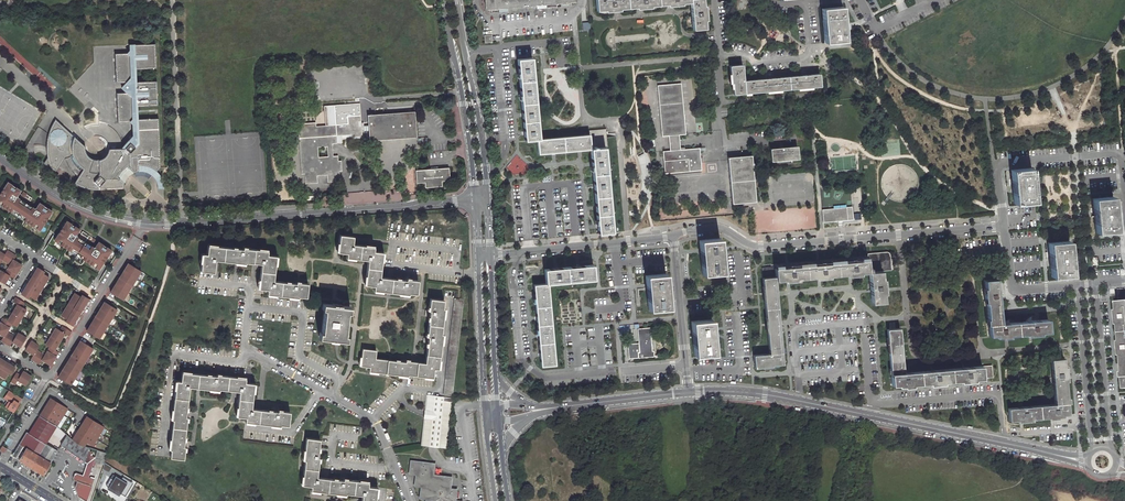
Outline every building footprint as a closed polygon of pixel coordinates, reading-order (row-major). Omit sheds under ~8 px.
[(487,8),(493,8),(493,13),(515,11),(556,7),(555,2),(574,0),(486,0),(487,8)] [(596,11),(610,10),(610,12),(614,11),(614,10),(641,7),(641,9),(645,8),(645,7),(672,4),(672,6),(676,6),(676,4),(691,3),(693,30),(706,29),(704,15),(706,15),(705,11),(704,11),(703,0),(595,0),(596,11)] [(842,7),(821,8),(824,42),(845,40),(842,7)] [(122,149),(108,149),(108,151),(108,153),(107,155),(106,156),(104,158),(103,159),(101,160),(99,161),(97,161),(95,161),(93,161),(92,160),(90,159),(87,157),(85,154),(84,152),(84,150),(84,148),(84,146),(54,119),(53,121),(49,128),(46,136),(45,144),(45,153),(46,158),(43,163),(42,164),(55,171),(64,157),(65,162),(68,167),(71,171),(75,175),(77,176),(73,183),(76,185),(81,187),(88,189),(91,190),(95,190),(100,190),(123,190),(123,188),(124,185),(124,184),(119,179),(123,173),(129,169),(133,173),(137,172),(140,172),(143,172),(146,173),(148,174),(151,175),(152,176),(156,171),(160,167),(158,117),(136,118),(136,106),(157,105),(157,81),(135,82),(134,69),(156,68),(156,44),(130,45),(130,51),(128,53),(115,54),(116,83),(126,83),(122,88),(127,93),(116,93),(117,123),(130,123),(133,126),(133,137),(122,149)] [(537,140),(538,140),(532,58),(518,59),(524,141),(537,140)] [(742,65),(730,66),(731,84),(733,84),(734,95),(821,86),(820,73),(744,81),(742,65)] [(681,83),(658,85),(662,136),(669,136),(670,151),(662,151),(664,173),(701,170),(700,162),(699,147),(680,149),(678,135),(685,134),(681,83)] [(415,112),(367,115),(369,141),(416,138),(415,112)] [(360,117),(347,118),(348,124),(316,126),(317,137),(299,138),(302,174),(305,174),(306,185),(318,184),(317,176),(327,175),(327,183),(339,182),(339,172),(342,172),(341,162),(338,162),(338,157),(333,157),(332,145),(337,145),(336,137),(351,136),(351,139),(362,138),(361,127),(359,128),(358,123),(361,123),(360,117)] [(316,122),(298,124),(299,138),(317,137),(316,126),(316,122)] [(591,149),(605,148),(608,148),(607,130),(589,131),(590,135),(591,149)] [(591,149),(590,135),(538,140),(537,140),(538,154),(591,149)] [(797,147),(770,149),(771,162),(798,160),(797,147)] [(605,148),(591,149),(598,233),(612,232),(605,148)] [(755,202),(753,176),(753,175),(752,166),(753,166),(753,163),(752,163),(751,155),(727,157),(727,160),(731,204),(755,202)] [(424,184),(441,183),(441,181),(449,181),(448,168),(415,170),(416,183),(424,182),(424,184)] [(1033,168),(1012,170),(1015,204),(1036,202),(1033,168)] [(123,173),(119,179),(124,184),(124,182),(126,180),(128,178),(130,176),(132,174),(133,173),(129,169),(123,173)] [(164,186),(163,182),(162,179),(160,175),(157,172),(156,171),(152,176),(155,179),(156,181),(157,184),(158,187),(158,189),(164,189),(164,186)] [(20,190),(18,189),(7,182),(5,185),(6,186),(4,189),(3,188),(0,192),(0,205),(9,211),(11,212),(13,214),(14,212),(21,217),(20,218),(24,220),(25,222),(39,231),(47,218),(46,217),(48,214),(49,215),(52,211),(39,203),(36,208),(36,209),(34,209),(34,208),(17,197),(16,197),(16,195),(20,190)] [(29,200),(31,198),(23,192),(21,195),(29,200)] [(346,195),(347,204),(378,203),(377,193),(346,195)] [(1113,196),(1092,198),(1096,233),(1117,230),(1113,196)] [(824,223),(853,220),(852,208),(823,210),(824,223)] [(76,234),(79,229),(66,221),(64,224),(65,225),(63,228),(62,227),(53,240),(57,242),(57,241),(60,243),(60,244),(66,249),(73,253),(73,251),(80,256),(79,257),(92,265),(93,264),(96,266),(95,267),(98,269),(107,256),(105,256),(107,253),(109,253),(111,250),(98,241),(95,247),(93,248),(93,247),(76,236),(75,236),(75,234),(76,234)] [(353,237),(340,235),(338,253),(347,254),(346,258),(367,260),(365,285),(374,287),(373,291),(408,295),(408,293),(417,294),(418,280),(416,280),(417,275),(412,274),(411,280),(406,279),(406,280),(380,278),(382,253),(374,252),(374,247),(352,245),(353,237)] [(719,238),(699,240),(700,253),(702,274),(723,273),(719,238)] [(1069,239),(1048,242),(1052,276),(1073,274),(1069,239)] [(246,248),(207,243),(206,254),(201,253),(199,270),(212,272),(213,258),(244,261),(244,260),(261,262),(258,286),(267,287),(266,293),(298,297),(298,295),(306,297),(307,283),(299,282),(299,284),(273,281),(275,264),(276,264),(277,255),(267,254),(267,249),(246,247),(246,248)] [(1,259),(6,262),(11,253),(7,250),(4,255),(0,252),(0,261),(1,259)] [(869,272),(882,271),(892,270),(890,254),(888,252),(886,251),(867,253),(867,259),(869,272)] [(10,264),(7,268),(16,273),(21,265),(13,260),(15,256),(11,253),(6,262),(10,264)] [(869,272),(867,259),(774,268),(775,277),(776,281),(789,280),(789,281),(793,281),(793,279),(820,277),(820,278),(824,278),(824,276),(851,274),(851,275),(855,275),(855,273),(869,272)] [(123,270),(136,278),(140,270),(128,263),(123,270)] [(544,268),(546,283),(595,279),(594,264),(544,268)] [(28,296),(34,299),(48,277),(42,273),(44,271),(35,266),(34,268),(36,269),(31,276),(29,275),(28,277),(30,278),(35,281),(33,286),(28,282),(25,281),(24,283),(26,285),(22,292),(20,291),(19,292),(27,298),(28,296)] [(775,277),(774,268),(774,266),(762,267),(763,279),(775,277)] [(4,284),(9,276),(13,278),(16,273),(7,268),(5,272),(0,270),(0,281),(4,284)] [(119,277),(131,285),(136,278),(123,270),(119,277)] [(882,271),(869,272),(872,303),(884,302),(882,271)] [(666,274),(645,276),(648,310),(668,308),(666,274)] [(114,285),(127,292),(131,285),(119,277),(114,285)] [(775,277),(763,279),(769,352),(753,354),(753,367),(783,364),(776,281),(775,277)] [(996,279),(984,280),(985,287),(983,287),(985,302),(986,302),(988,319),(986,319),(987,325),(989,324),(990,337),(1049,331),(1048,318),(1000,323),(996,279)] [(548,283),(533,285),(541,366),(555,365),(548,283)] [(110,292),(122,300),(127,292),(114,285),(110,292)] [(67,319),(65,321),(74,326),(75,324),(73,323),(78,316),(80,317),(81,315),(79,314),(74,311),(76,306),(81,310),(84,311),(85,309),(83,308),(87,300),(89,302),(91,300),(82,294),(81,296),(75,293),(61,315),(67,319)] [(12,312),(21,318),(26,309),(22,307),(24,302),(16,297),(13,302),(17,304),(12,312)] [(444,300),(430,298),(429,306),(431,307),(431,310),(426,310),(425,316),(430,317),(428,333),(429,333),(429,336),(425,336),(424,342),(428,342),(426,364),(409,362),(409,363),(374,359),(375,351),(362,349),(360,367),(369,368),(368,373),(408,377),(408,376),(433,379),(434,369),(439,370),(443,334),(442,334),(445,308),(444,308),(444,300)] [(462,300),(454,299),(444,394),(452,395),(462,300)] [(100,309),(112,316),(117,309),(104,301),(100,309)] [(332,304),(322,303),(322,309),(324,309),(322,331),(319,331),(318,337),(327,338),(327,340),(336,341),(336,339),(345,340),(346,334),(344,334),(346,312),(348,312),(349,306),(340,305),(340,303),(332,302),(332,304)] [(95,316),(108,324),(112,316),(100,309),(95,316)] [(7,320),(3,318),(0,322),(4,324),(9,328),(11,323),(16,326),(21,318),(12,312),(7,320)] [(91,323),(103,331),(108,324),(95,316),(91,323)] [(711,319),(690,321),(691,332),(694,355),(714,353),(711,319)] [(3,336),(1,340),(5,343),(8,339),(10,334),(6,332),(9,328),(4,324),(0,322),(0,323),(0,334),(3,336)] [(86,331),(99,338),(103,331),(91,323),(86,331)] [(59,341),(64,333),(68,336),(71,331),(63,326),(60,330),(55,327),(50,336),(57,340),(59,341)] [(649,328),(637,329),(638,342),(627,343),(628,358),(653,356),(653,350),(651,350),(649,328)] [(895,329),(890,329),(887,330),(890,374),(903,373),(900,328),(895,329)] [(12,341),(20,346),(25,338),(26,338),(17,333),(15,337),(10,334),(8,339),(5,343),(9,345),(12,341)] [(54,349),(59,341),(57,340),(50,336),(45,344),(50,347),(47,351),(48,351),(56,356),(58,352),(54,349)] [(76,347),(88,355),(93,348),(80,340),(76,347)] [(25,349),(33,354),(31,358),(35,361),(38,357),(40,353),(36,350),(39,346),(30,341),(25,349)] [(71,355),(84,362),(88,355),(76,347),(71,355)] [(42,360),(50,365),(56,356),(48,351),(47,351),(44,355),(40,353),(38,357),(35,361),(39,364),(42,360)] [(67,362),(79,370),(84,362),(71,355),(67,362)] [(1069,414),(1062,357),(1055,358),(1050,359),(1054,403),(1008,408),(1009,421),(1069,414)] [(5,378),(9,372),(11,373),(16,365),(14,364),(13,366),(5,361),(7,359),(5,358),(3,360),(0,365),(0,375),(5,378)] [(62,369),(75,377),(79,370),(67,362),(62,369)] [(981,366),(982,378),(992,377),(991,365),(981,366)] [(982,378),(981,366),(903,373),(890,374),(891,386),(902,385),(902,387),(906,387),(906,385),(934,383),(934,385),(938,384),(938,383),(965,380),(965,382),(969,381),(969,380),(982,378)] [(58,377),(70,384),(75,377),(62,369),(58,377)] [(17,380),(26,385),(31,376),(23,371),(20,375),(16,373),(10,381),(15,384),(17,380)] [(218,376),(183,372),(182,381),(177,381),(172,419),(173,420),(169,450),(171,450),(170,458),(183,460),(184,451),(183,451),(184,447),(187,447),(188,441),(184,441),(187,421),(186,421),(186,417),(190,417),(191,411),(187,411),(190,386),(216,389),(217,388),(238,390),(235,416),(244,417),(243,421),(280,426),(280,425),(288,426),(290,412),(282,411),(282,412),(278,412),(279,407),(272,406),(272,411),(250,408),(253,383),(249,383),(250,376),(245,376),(245,377),(218,374),(218,376)] [(8,391),(7,393),(12,395),(10,398),(13,400),(11,403),(16,407),(22,399),(8,391)] [(452,397),(426,394),(421,445),(446,448),(452,397)] [(50,398),(28,434),(45,444),(49,438),(56,426),(66,409),(50,398)] [(88,416),(73,439),(77,442),(85,445),(87,441),(92,445),(104,427),(88,416)] [(31,467),(45,444),(28,434),(26,433),(12,456),(31,467)] [(67,435),(61,445),(85,461),(88,451),(90,447),(85,445),(77,442),(73,439),(67,435)] [(306,438),(303,460),(305,460),(302,485),(311,486),(311,490),(346,495),(346,493),(362,495),(361,500),(376,500),(378,487),(369,486),(369,482),(344,479),(344,480),(317,477),(319,457),(318,457),(320,440),(306,438)] [(57,451),(45,444),(31,467),(42,475),(51,461),(57,451)] [(94,461),(103,464),(104,462),(107,453),(98,450),(95,457),(94,461)] [(88,451),(85,461),(87,463),(82,475),(88,477),(94,461),(95,457),(90,455),(91,452),(88,451)] [(411,461),(409,472),(416,473),(414,485),(421,486),(420,497),(426,498),(426,500),(454,500),(455,490),(448,489),(450,478),(432,475),(433,464),(411,461)] [(94,479),(88,477),(82,475),(76,473),(74,474),(73,478),(74,480),(77,481),(75,487),(78,496),(86,500),(87,500),(94,479)] [(117,485),(112,482),(106,492),(118,499),(124,489),(117,485)]
